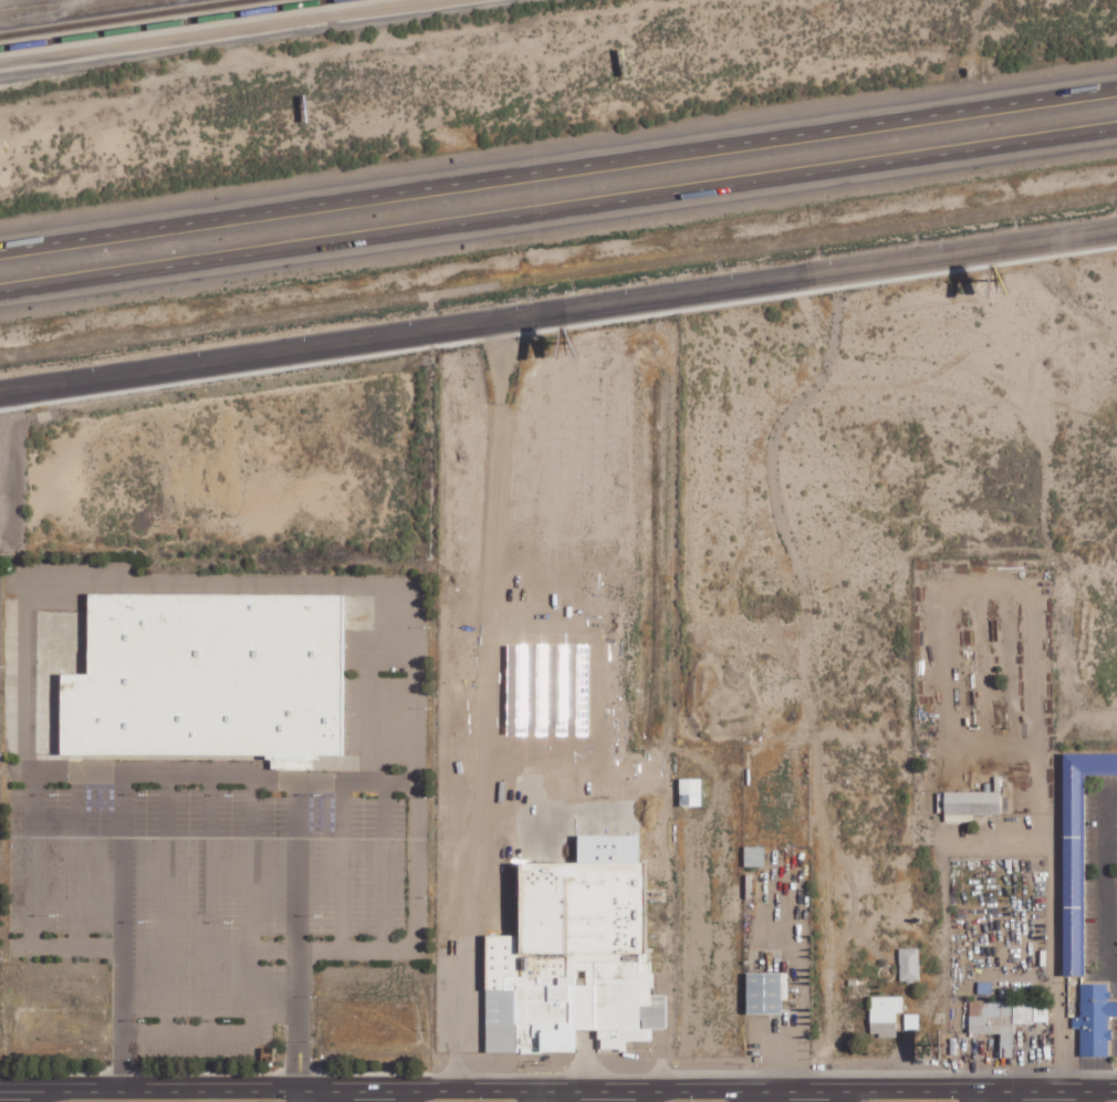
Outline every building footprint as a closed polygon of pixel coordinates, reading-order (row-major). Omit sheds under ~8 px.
[(341,594),(87,594),(87,674),(60,674),(60,756),(265,756),(265,759),(270,759),(270,770),(312,770),(312,759),(316,759),(316,755),(341,755),(341,594)] [(1064,975),(1087,975),(1087,777),(1116,777),(1116,752),(1064,752),(1064,975)] [(701,806),(701,778),(680,778),(680,806),(701,806)] [(1001,792),(945,792),(945,822),(968,822),(969,814),(1001,814),(1001,792)] [(765,846),(745,846),(745,866),(765,866),(765,846)] [(519,862),(519,935),(484,935),(484,1053),(574,1053),(574,1029),(666,1028),(666,994),(653,994),(653,973),(649,973),(649,960),(644,960),(644,862),(519,862)] [(919,948),(899,948),(900,981),(920,980),(919,948)] [(782,1014),(782,1000),(787,1000),(788,973),(747,972),(747,1013),(782,1014)] [(1111,1056),(1110,1016),(1116,1016),(1116,1001),(1108,1001),(1108,984),(1081,984),(1081,1016),(1073,1017),(1073,1028),(1081,1028),(1081,1056),(1111,1056)] [(871,1036),(897,1036),(896,1013),(903,1013),(902,996),(870,997),(871,1036)] [(1001,1034),(1001,1057),(1014,1057),(1014,1023),(1048,1023),(1048,1001),(1010,1000),(970,1000),(970,1033),(1001,1034)] [(919,1015),(905,1014),(904,1029),(919,1029),(919,1015)]
